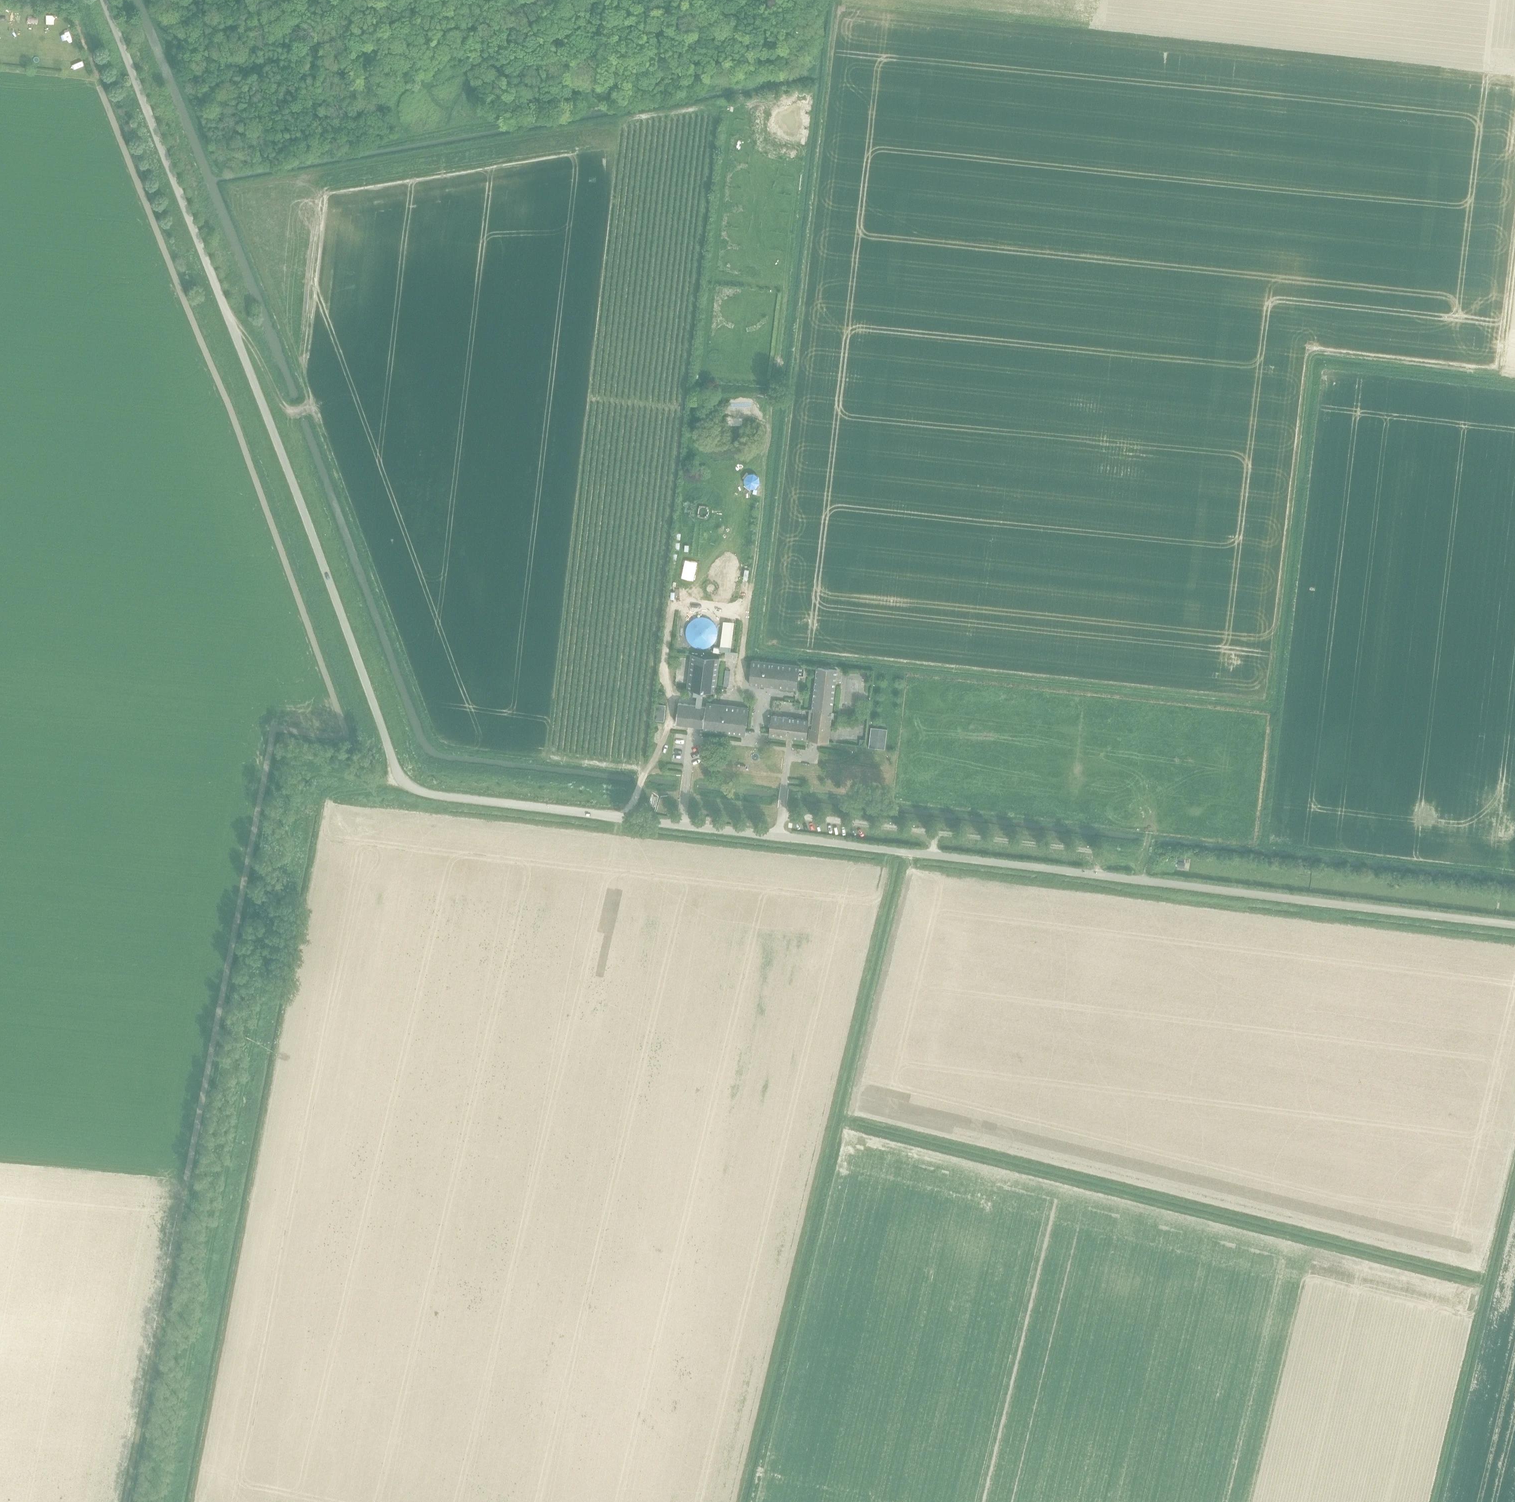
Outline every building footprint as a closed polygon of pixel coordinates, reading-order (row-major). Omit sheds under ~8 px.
[(78,35),(72,36),(75,46),(80,45),(78,35)] [(678,703),(676,723),(704,726),(703,729),(742,734),(745,735),(745,733),(748,707),(706,701),(706,706),(702,706),(701,706),(703,691),(704,691),(716,693),(719,658),(692,654),(688,689),(694,690),(694,695),(697,695),(696,705),(678,703)] [(752,659),(749,683),(796,689),(799,665),(752,659)] [(771,714),(768,735),(807,739),(809,739),(809,740),(828,742),(837,670),(817,667),(812,710),(807,709),(806,718),(771,714)] [(658,706),(657,716),(664,718),(665,708),(658,706)] [(652,726),(651,738),(655,739),(655,735),(659,735),(660,731),(658,731),(658,730),(659,731),(660,727),(658,726),(658,727),(652,726)] [(871,727),(869,747),(885,749),(887,729),(871,727)]
